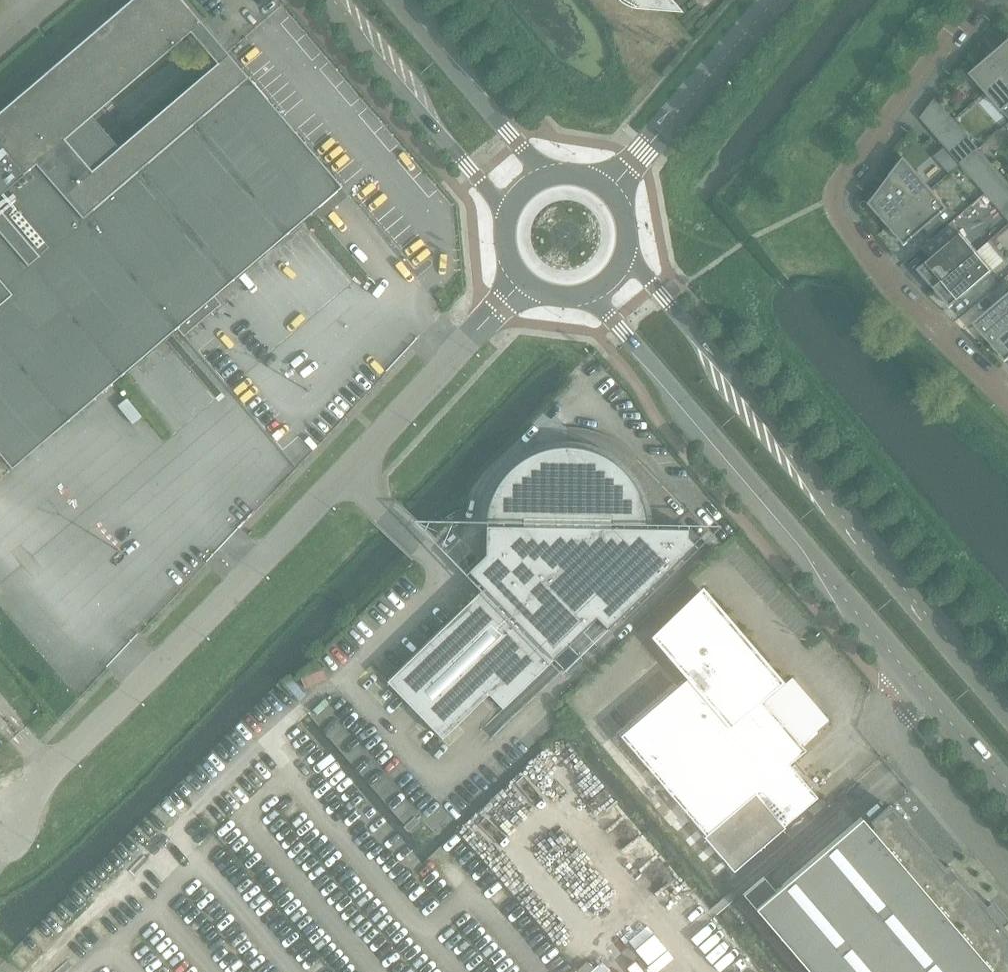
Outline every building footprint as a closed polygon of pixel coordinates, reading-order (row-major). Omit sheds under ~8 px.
[(11,468),(176,328),(183,336),(184,335),(221,304),(214,296),(341,186),(233,60),(228,54),(197,80),(118,147),(91,116),(171,48),(201,22),(182,0),(130,0),(0,111),(0,455),(11,468)] [(1007,73),(1007,40),(970,73),(986,92),(1007,73)] [(986,92),(1002,111),(1007,106),(1007,73),(986,92)] [(953,118),(936,97),(928,107),(944,126),(953,118)] [(944,126),(928,107),(920,117),(934,134),(944,126)] [(967,133),(953,118),(944,126),(957,142),(967,133)] [(957,142),(944,126),(934,134),(948,150),(957,142)] [(960,164),(979,148),(967,133),(957,142),(948,150),(960,164)] [(973,179),(992,163),(979,148),(960,164),(973,179)] [(889,225),(932,189),(904,156),(870,202),(889,225)] [(985,193),(1004,177),(992,163),(973,179),(985,193)] [(1007,199),(1007,181),(1004,177),(985,193),(998,208),(1007,199)] [(906,244),(948,207),(932,189),(889,225),(906,244)] [(998,208),(1007,220),(1007,199),(998,208)] [(938,285),(977,251),(961,232),(921,266),(938,285)] [(951,306),(994,270),(977,251),(938,285),(943,291),(940,294),(951,306)] [(1007,326),(1007,293),(977,320),(993,339),(1007,326)] [(1007,359),(1007,326),(993,339),(999,345),(996,348),(1006,360),(1007,359)] [(606,629),(695,544),(688,538),(688,528),(647,528),(646,516),(644,505),(640,495),(635,485),(628,475),(620,467),(611,460),(601,454),(590,450),(579,448),(568,446),(556,447),(545,449),(536,452),(525,457),(516,463),(507,471),(500,479),(494,489),(489,499),(486,510),(484,522),(484,528),(507,528),(507,533),(501,533),(501,562),(475,586),(477,587),(479,584),(483,588),(386,681),(442,738),(488,694),(502,708),(595,618),(606,629)] [(805,750),(761,699),(779,684),(779,685),(783,682),(701,587),(651,636),(658,644),(687,678),(620,736),(705,835),(703,837),(733,872),(784,828),(783,826),(817,798),(788,764),(805,750)] [(948,864),(943,868),(890,806),(870,822),(873,825),(869,828),(861,818),(775,891),(764,877),(743,895),(809,971),(1007,971),(1007,935),(948,864)]
